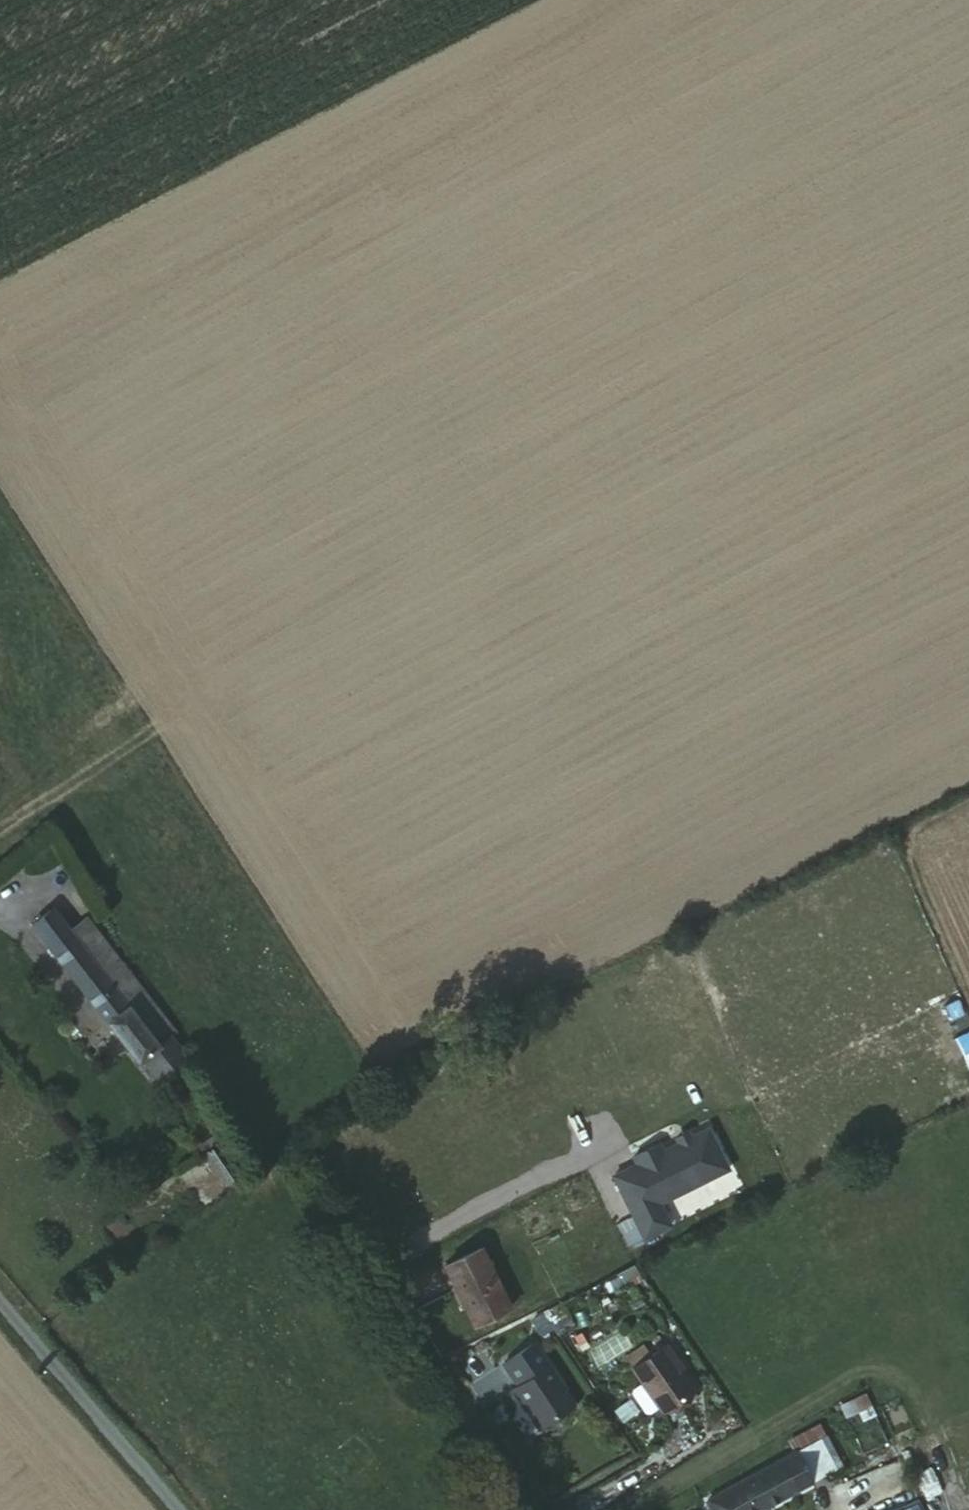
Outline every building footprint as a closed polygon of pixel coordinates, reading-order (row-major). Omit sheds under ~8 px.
[(80,914),(66,897),(25,932),(92,1018),(131,1067),(137,1065),(147,1077),(168,1061),(156,1042),(111,977),(71,923),(80,914)] [(71,923),(111,977),(126,964),(86,911),(80,914),(71,923)] [(634,1176),(609,1184),(634,1250),(661,1240),(652,1217),(724,1191),(709,1148),(689,1155),(690,1158),(680,1162),(679,1159),(661,1166),(658,1158),(631,1168),(634,1176)] [(216,1190),(237,1179),(216,1149),(197,1161),(216,1190)] [(437,1276),(468,1335),(505,1317),(474,1258),(437,1276)] [(657,1362),(645,1345),(630,1355),(623,1345),(606,1357),(612,1367),(642,1411),(671,1391),(653,1364),(657,1362)] [(547,1389),(522,1352),(491,1374),(506,1396),(501,1400),(527,1439),(562,1415),(545,1390),(547,1389)] [(698,1505),(701,1509),(760,1509),(817,1479),(801,1449),(698,1505)]
